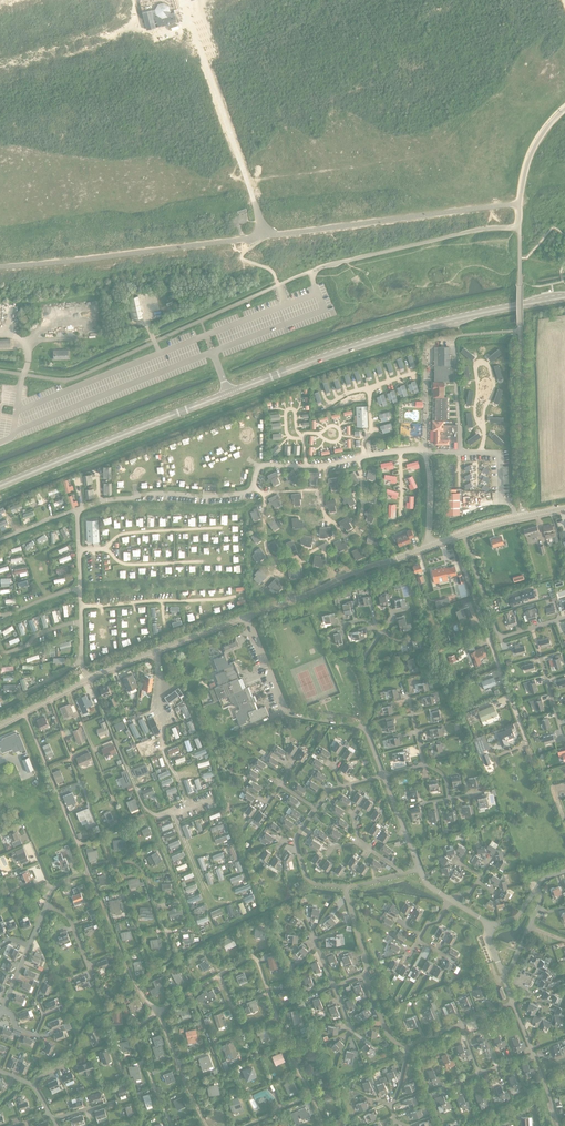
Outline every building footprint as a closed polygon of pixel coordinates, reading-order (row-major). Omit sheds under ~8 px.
[(142,12),(146,29),(155,27),(154,23),(157,22),(158,26),(177,21),(176,17),(174,9),(178,8),(176,0),(144,0),(146,11),(142,12)] [(127,298),(132,319),(142,317),(138,295),(127,298)] [(476,355),(464,346),(460,351),(472,359),(476,355)] [(434,381),(433,381),(433,388),(433,389),(444,389),(444,381),(449,381),(453,381),(453,377),(453,356),(450,356),(450,351),(449,351),(449,347),(436,347),(434,347),(434,370),(434,381)] [(489,357),(492,360),(502,351),(499,348),(489,357)] [(53,350),(54,359),(68,358),(68,349),(53,350)] [(499,377),(503,375),(499,364),(495,365),(499,377)] [(468,365),(462,366),(466,380),(471,378),(468,365)] [(499,387),(494,400),(499,402),(504,389),(499,387)] [(444,389),(433,389),(433,396),(435,396),(435,420),(432,420),(432,430),(435,430),(435,442),(437,444),(449,444),(449,441),(457,441),(457,424),(443,424),(443,421),(447,421),(447,396),(444,396),(444,389)] [(356,406),(357,426),(367,426),(366,406),(356,406)] [(471,443),(482,434),(479,431),(468,439),(471,443)] [(505,440),(494,431),(491,435),(502,444),(505,440)] [(407,440),(384,442),(385,449),(407,447),(407,440)] [(366,477),(374,479),(376,469),(372,468),(372,471),(368,470),(366,477)] [(292,470),(285,477),(287,479),(286,480),(288,483),(290,480),(293,484),(298,479),(293,474),(295,473),(292,470)] [(269,479),(267,479),(268,482),(271,481),(273,484),(279,482),(276,476),(278,475),(276,472),(267,476),(269,479)] [(306,475),(306,479),(309,479),(309,482),(316,483),(316,476),(318,476),(318,472),(308,472),(308,475),(306,475)] [(347,478),(351,484),(358,480),(353,472),(350,474),(351,476),(347,478)] [(413,488),(417,486),(412,476),(408,478),(413,488)] [(328,482),(326,482),(327,485),(330,485),(331,489),(337,488),(336,481),(338,481),(337,477),(328,479),(328,482)] [(59,486),(47,491),(49,494),(50,493),(51,495),(53,495),(52,493),(61,489),(59,486)] [(398,493),(386,489),(385,494),(396,497),(398,493)] [(367,498),(374,501),(378,492),(375,491),(374,493),(370,491),(367,498)] [(459,491),(445,492),(446,514),(459,514),(459,491)] [(351,492),(343,497),(344,500),(343,501),(344,503),(347,502),(349,505),(355,502),(351,496),(353,495),(351,492)] [(291,494),(291,498),(293,498),(293,504),(300,504),(299,497),(301,497),(301,493),(291,494)] [(270,501),(268,502),(269,505),(272,504),(274,507),(280,504),(277,498),(278,497),(277,494),(268,499),(270,501)] [(33,497),(24,500),(26,505),(35,501),(33,497)] [(326,505),(324,505),(324,508),(328,507),(329,511),(335,510),(334,503),(336,503),(335,499),(325,501),(326,505)] [(250,512),(253,519),(260,517),(257,508),(253,509),(254,511),(250,512)] [(366,511),(364,514),(367,515),(366,518),(372,521),(374,515),(376,516),(377,512),(369,508),(367,512),(366,511)] [(33,510),(23,514),(24,518),(34,514),(33,510)] [(293,527),(303,526),(303,521),(299,522),(298,517),(292,518),(293,527)] [(347,517),(339,522),(341,525),(339,526),(341,528),(344,527),(346,530),(351,526),(348,521),(349,520),(347,517)] [(268,522),(273,530),(282,524),(279,520),(276,522),(273,519),(268,522)] [(86,520),(87,542),(99,541),(98,520),(86,520)] [(544,526),(545,531),(546,538),(556,536),(554,525),(553,526),(552,524),(544,526)] [(538,538),(538,535),(540,534),(538,529),(539,529),(537,525),(524,529),(526,535),(530,534),(531,537),(534,536),(535,539),(538,538)] [(331,533),(332,533),(331,526),(319,527),(320,537),(320,538),(325,538),(325,537),(327,537),(327,536),(331,536),(331,533)] [(63,527),(60,529),(65,538),(68,537),(65,532),(66,531),(65,530),(63,527)] [(407,533),(396,537),(399,546),(410,541),(409,538),(413,536),(411,529),(406,531),(407,533)] [(254,534),(251,536),(255,542),(262,538),(256,530),(253,532),(254,534)] [(374,537),(375,533),(369,531),(366,540),(376,543),(378,538),(374,537)] [(44,534),(37,539),(39,543),(47,537),(44,534)] [(306,545),(306,546),(311,547),(311,546),(313,536),(301,534),(300,541),(301,541),(300,543),(304,544),(304,545),(306,545)] [(491,540),(493,546),(493,547),(494,547),(494,546),(503,543),(501,537),(500,538),(499,537),(497,538),(491,540)] [(334,542),(337,550),(343,548),(347,546),(345,542),(341,543),(340,539),(334,542)] [(32,540),(25,546),(27,550),(31,547),(32,547),(33,546),(32,546),(35,543),(32,540)] [(286,543),(289,551),(295,548),(292,540),(286,543)] [(268,544),(273,552),(279,549),(274,541),(268,544)] [(255,553),(252,555),(256,561),(265,556),(260,548),(254,551),(255,553)] [(351,551),(355,559),(365,555),(363,550),(359,552),(357,548),(351,551)] [(69,554),(58,558),(60,562),(65,560),(66,561),(68,561),(68,559),(71,558),(69,554)] [(313,564),(319,565),(323,566),(324,561),(320,560),(321,556),(315,555),(313,564)] [(421,570),(422,569),(419,563),(412,565),(415,572),(419,570),(420,572),(422,571),(421,570)] [(293,569),(288,569),(289,577),(300,576),(299,566),(293,567),(293,569)] [(431,570),(434,583),(439,582),(439,581),(442,580),(442,581),(447,580),(446,576),(449,576),(450,576),(456,574),(454,566),(448,568),(448,567),(444,568),(444,567),(431,570)] [(254,574),(256,575),(253,578),(259,583),(266,575),(259,569),(254,574)] [(276,582),(278,581),(275,578),(268,585),(271,588),(272,587),(277,591),(281,587),(276,582)] [(522,594),(509,598),(511,605),(524,601),(523,600),(535,596),(535,595),(537,595),(536,590),(534,590),(533,589),(521,593),(522,594)] [(378,597),(380,606),(383,606),(384,606),(388,605),(385,593),(382,594),(382,596),(378,597)] [(358,601),(359,606),(369,603),(368,598),(371,598),(370,596),(361,598),(358,598),(358,601)] [(404,598),(394,601),(395,604),(396,608),(402,606),(403,609),(409,608),(408,605),(407,602),(405,603),(404,598)] [(448,598),(435,601),(437,608),(450,603),(448,598)] [(346,604),(342,605),(344,614),(347,614),(351,613),(349,605),(352,604),(352,600),(349,601),(346,602),(346,604)] [(546,608),(548,615),(556,612),(554,604),(551,605),(551,607),(546,608)] [(456,611),(459,621),(471,617),(467,607),(456,611)] [(530,609),(526,610),(527,614),(528,621),(537,618),(535,612),(537,611),(536,608),(530,609)] [(505,613),(507,620),(509,627),(517,624),(515,616),(512,617),(512,619),(511,619),(509,612),(505,613)] [(325,619),(324,619),(325,623),(337,620),(337,617),(335,618),(334,613),(324,616),(325,619)] [(398,620),(400,630),(404,629),(407,628),(404,615),(402,616),(402,619),(398,620)] [(21,622),(17,624),(21,634),(25,633),(25,632),(26,632),(25,629),(24,630),(23,626),(23,625),(22,625),(21,622)] [(12,625),(2,631),(4,634),(10,631),(11,632),(15,630),(12,625)] [(333,634),(335,644),(338,643),(339,644),(343,643),(340,630),(337,631),(337,633),(333,634)] [(364,637),(363,633),(365,633),(365,630),(352,633),(353,637),(354,637),(354,640),(364,637)] [(239,645),(235,637),(220,643),(223,652),(239,645)] [(537,641),(538,643),(541,642),(542,646),(551,644),(549,637),(537,641)] [(418,646),(417,642),(420,642),(419,639),(406,642),(407,646),(408,646),(409,649),(418,646)] [(515,648),(513,649),(513,651),(516,650),(517,654),(526,652),(524,645),(520,646),(519,643),(514,645),(515,648)] [(485,655),(483,650),(484,650),(483,647),(470,652),(475,665),(480,663),(477,657),(478,656),(479,658),(485,655)] [(38,654),(26,658),(27,662),(33,660),(33,662),(38,661),(37,659),(39,658),(38,654)] [(215,675),(219,685),(228,681),(229,681),(238,678),(240,677),(233,661),(228,663),(224,654),(213,659),(218,670),(223,668),(224,671),(215,675)] [(448,656),(450,663),(456,660),(454,654),(448,656)] [(553,659),(549,660),(551,667),(555,666),(555,668),(562,666),(560,660),(562,659),(561,654),(556,655),(557,658),(553,659)] [(406,658),(409,670),(413,669),(416,668),(413,658),(409,659),(409,657),(406,658)] [(521,665),(522,668),(525,667),(526,671),(535,669),(533,662),(521,665)] [(123,678),(124,682),(126,682),(129,689),(131,693),(137,690),(135,686),(137,686),(132,674),(123,678)] [(143,683),(142,688),(143,688),(151,690),(153,676),(146,675),(144,675),(144,679),(142,679),(142,682),(143,683)] [(24,677),(19,679),(23,690),(27,688),(29,687),(28,684),(26,685),(25,682),(27,681),(27,679),(25,680),(24,677)] [(493,677),(481,681),(484,688),(496,684),(493,677)] [(219,699),(233,693),(242,689),(238,678),(229,681),(228,681),(219,685),(214,687),(219,699)] [(556,681),(557,684),(558,688),(561,687),(564,685),(564,678),(556,681)] [(417,684),(418,688),(419,691),(429,689),(428,685),(430,684),(429,679),(427,679),(427,682),(417,684)] [(529,681),(523,683),(527,689),(530,688),(531,692),(538,690),(535,679),(532,679),(533,682),(530,683),(529,681)] [(99,688),(102,696),(107,694),(108,695),(111,693),(107,685),(99,688)] [(228,695),(231,702),(233,702),(235,707),(238,705),(240,709),(234,711),(236,716),(236,717),(239,725),(246,722),(245,720),(249,718),(251,722),(268,715),(265,706),(256,709),(256,708),(257,708),(254,701),(256,700),(254,695),(252,696),(249,687),(245,688),(244,688),(242,689),(233,693),(228,695)] [(387,694),(388,698),(401,695),(400,692),(398,693),(397,689),(387,691),(388,694),(387,694)] [(175,690),(164,697),(169,703),(173,700),(179,696),(175,690)] [(436,702),(435,698),(438,697),(437,694),(424,697),(422,698),(424,705),(427,704),(436,702)] [(77,700),(81,710),(82,713),(88,710),(86,707),(93,703),(90,699),(88,700),(85,695),(81,696),(82,697),(77,700)] [(110,698),(115,709),(121,707),(119,702),(116,704),(113,697),(110,698)] [(538,709),(538,710),(544,708),(541,697),(539,697),(539,700),(535,701),(535,699),(530,701),(534,707),(537,706),(538,709)] [(64,706),(60,707),(64,717),(72,713),(74,717),(78,715),(76,711),(73,712),(69,703),(64,706)] [(381,707),(382,711),(383,711),(383,714),(393,712),(392,707),(394,707),(394,704),(381,707)] [(493,716),(496,714),(493,705),(478,711),(477,708),(470,711),(472,715),(479,712),(482,720),(482,719),(485,718),(485,719),(492,716),(493,716)] [(433,716),(429,716),(431,722),(434,721),(438,720),(441,719),(438,706),(435,707),(436,710),(432,711),(433,716)] [(542,719),(544,728),(550,726),(547,715),(545,715),(546,718),(542,719)] [(36,720),(40,728),(48,724),(44,716),(36,720)] [(153,717),(148,720),(155,734),(160,732),(153,717)] [(387,727),(385,728),(386,732),(395,730),(393,720),(388,721),(388,718),(385,718),(387,727)] [(96,729),(99,735),(107,732),(108,731),(106,725),(104,721),(100,723),(102,727),(96,729)] [(120,728),(124,726),(122,723),(122,721),(117,723),(114,724),(117,730),(120,728)] [(505,726),(507,729),(497,733),(502,746),(507,744),(504,739),(506,738),(506,739),(513,736),(511,732),(512,732),(510,728),(514,727),(512,724),(505,726)] [(79,728),(73,731),(78,743),(84,740),(81,732),(83,731),(82,730),(82,729),(82,728),(81,728),(81,726),(79,727),(79,728)] [(443,734),(442,730),(445,729),(444,726),(429,730),(430,737),(443,734)] [(0,741),(0,747),(0,748),(0,747),(2,751),(8,749),(7,748),(17,744),(19,749),(20,748),(22,753),(26,751),(19,733),(17,734),(16,732),(1,737),(2,738),(3,738),(3,740),(0,741)] [(544,737),(546,743),(554,740),(553,736),(556,735),(555,733),(544,737)] [(387,746),(400,744),(399,739),(401,739),(401,736),(397,737),(397,734),(394,734),(395,737),(386,739),(388,746),(387,746)] [(187,751),(192,749),(189,739),(184,740),(187,751)] [(477,740),(474,742),(478,754),(479,754),(481,753),(480,751),(485,750),(483,744),(481,739),(477,740)] [(148,742),(144,744),(149,755),(152,753),(152,752),(153,751),(152,748),(150,749),(148,742)] [(332,749),(338,753),(343,745),(337,742),(332,749)] [(431,745),(432,749),(433,752),(442,750),(441,746),(444,745),(443,742),(431,745)] [(287,750),(292,754),(297,747),(292,743),(287,750)] [(45,755),(46,758),(54,754),(49,744),(43,746),(47,755),(45,755)] [(101,749),(104,756),(111,753),(112,755),(117,753),(113,744),(101,749)] [(273,752),(281,757),(285,751),(277,746),(273,752)] [(318,753),(326,758),(330,753),(322,748),(318,753)] [(342,756),(348,760),(353,752),(347,749),(342,756)] [(297,757),(303,761),(308,754),(302,750),(297,757)] [(408,753),(410,753),(410,750),(397,753),(398,757),(399,757),(399,760),(409,758),(408,753)] [(81,756),(81,757),(77,758),(80,765),(84,764),(84,765),(90,762),(89,760),(92,758),(90,752),(81,756)] [(481,754),(485,764),(490,762),(489,762),(486,753),(481,754)] [(533,755),(527,757),(531,767),(536,765),(536,764),(535,763),(535,761),(535,760),(533,757),(533,755)] [(29,756),(22,759),(27,772),(34,769),(29,756)] [(266,762),(274,767),(278,761),(270,756),(266,762)] [(312,764),(319,769),(323,763),(315,758),(312,764)] [(254,765),(261,769),(265,764),(258,759),(254,765)] [(341,770),(347,774),(352,766),(346,763),(341,770)] [(146,764),(133,769),(136,776),(148,771),(146,764)] [(52,772),(57,782),(64,779),(60,769),(52,772)] [(247,775),(254,780),(258,774),(251,769),(247,775)] [(119,778),(123,787),(128,785),(131,783),(126,770),(121,772),(123,776),(119,778)] [(314,776),(321,781),(325,775),(318,771),(314,776)] [(451,780),(453,787),(462,785),(460,775),(457,776),(451,777),(451,780)] [(476,780),(478,779),(478,776),(468,778),(470,787),(477,786),(476,780)] [(429,788),(430,791),(439,789),(437,779),(428,781),(429,784),(427,784),(428,788),(429,788)] [(307,787),(314,792),(318,786),(311,781),(307,787)] [(249,787),(257,792),(260,786),(253,782),(249,787)] [(294,790),(301,794),(305,789),(305,788),(306,786),(305,785),(303,787),(298,784),(294,790)] [(419,787),(409,789),(410,798),(411,801),(415,800),(414,797),(420,796),(419,787)] [(141,792),(144,799),(150,797),(149,795),(154,793),(153,793),(151,788),(141,792)] [(63,796),(67,805),(76,801),(72,792),(63,796)] [(242,798),(250,802),(254,797),(246,792),(242,798)] [(352,799),(358,803),(363,796),(357,792),(352,799)] [(483,797),(477,798),(479,805),(479,808),(488,806),(487,804),(486,794),(483,794),(483,797)] [(290,807),(292,808),(293,805),(294,806),(298,800),(290,795),(287,801),(292,804),(290,807)] [(339,801),(346,806),(350,800),(343,795),(339,801)] [(127,801),(130,810),(138,807),(134,798),(127,801)] [(363,806),(368,810),(373,803),(367,799),(363,806)] [(106,800),(93,806),(98,818),(104,816),(101,808),(104,807),(106,810),(109,809),(106,800)] [(245,812),(251,816),(256,809),(250,805),(245,812)] [(332,811),(339,816),(343,810),(336,805),(332,811)] [(462,806),(463,815),(473,813),(473,810),(470,811),(469,805),(462,806)] [(88,807),(77,812),(80,820),(86,818),(89,823),(93,821),(88,807)] [(410,809),(412,818),(421,817),(419,807),(410,809)] [(289,814),(296,819),(300,813),(293,808),(289,814)] [(371,817),(376,820),(381,813),(375,809),(371,817)] [(445,812),(447,821),(457,819),(455,810),(445,812)] [(104,813),(108,822),(108,821),(109,823),(114,821),(109,811),(104,813)] [(428,812),(429,821),(439,819),(439,816),(436,817),(435,811),(428,812)] [(253,822),(259,826),(266,816),(260,812),(255,819),(256,819),(255,820),(253,818),(251,820),(254,822),(253,822)] [(336,824),(343,829),(347,823),(340,818),(336,824)] [(282,824),(289,829),(293,824),(286,819),(282,824)] [(171,822),(161,827),(163,831),(173,826),(171,822)] [(269,828),(276,833),(280,827),(273,822),(269,828)] [(223,823),(211,828),(212,832),(224,827),(223,823)] [(369,831),(375,835),(380,828),(374,824),(369,831)] [(145,837),(151,834),(148,826),(141,829),(145,837)] [(329,834),(336,839),(340,833),(333,828),(329,834)] [(8,834),(11,841),(20,837),(17,830),(8,834)] [(316,835),(323,840),(327,835),(320,830),(316,835)] [(379,838),(385,842),(390,835),(384,831),(379,838)] [(262,838),(269,843),(273,837),(266,832),(262,838)] [(123,847),(126,846),(124,838),(122,839),(116,840),(113,840),(114,850),(117,849),(117,848),(123,847)] [(179,839),(168,844),(170,848),(181,844),(179,839)] [(309,846),(316,851),(320,845),(313,840),(309,846)] [(492,854),(492,853),(495,849),(496,848),(496,847),(498,844),(492,840),(489,844),(487,847),(484,847),(486,853),(488,852),(492,854)] [(380,850),(387,855),(391,849),(384,844),(380,850)] [(447,854),(445,856),(450,859),(452,856),(455,855),(455,854),(454,849),(453,848),(453,845),(449,846),(450,849),(446,850),(447,854)] [(456,848),(454,849),(455,854),(458,854),(461,856),(465,849),(458,845),(456,848)] [(234,859),(237,858),(232,846),(229,848),(232,855),(230,856),(230,857),(231,858),(233,857),(234,859)] [(486,854),(486,853),(484,847),(484,846),(477,848),(477,852),(476,854),(481,857),(482,855),(486,854)] [(23,847),(16,851),(19,858),(18,858),(19,859),(21,863),(28,859),(23,847)] [(98,856),(96,849),(87,851),(89,858),(90,861),(96,859),(96,856),(98,856)] [(260,856),(266,860),(271,853),(265,849),(260,856)] [(496,858),(497,858),(502,857),(503,857),(501,849),(498,850),(495,849),(492,853),(495,855),(496,858)] [(152,854),(152,855),(148,857),(152,864),(156,861),(156,862),(161,860),(162,859),(159,855),(157,851),(152,854)] [(183,851),(172,856),(173,860),(184,855),(183,851)] [(287,851),(282,858),(284,867),(289,866),(288,862),(293,854),(287,851)] [(58,855),(54,857),(55,861),(54,861),(56,861),(57,864),(55,865),(61,863),(62,866),(63,865),(65,871),(69,869),(67,863),(68,862),(66,857),(63,858),(61,852),(62,854),(58,856),(57,854),(58,855)] [(224,852),(213,856),(214,860),(225,855),(224,852)] [(312,860),(317,864),(322,857),(317,853),(312,860)] [(482,858),(481,857),(476,854),(475,854),(471,860),(474,862),(475,865),(480,864),(480,861),(482,858)] [(444,864),(444,867),(450,865),(449,863),(451,859),(450,859),(445,856),(444,855),(440,862),(444,864)] [(271,863),(276,867),(281,860),(276,856),(271,863)] [(348,863),(353,867),(358,860),(353,856),(348,863)] [(502,857),(497,858),(497,861),(495,864),(502,868),(506,862),(503,860),(502,857)] [(370,865),(377,870),(381,864),(374,859),(370,865)] [(322,867),(328,871),(333,864),(327,860),(322,867)] [(346,873),(343,871),(345,867),(339,863),(335,871),(340,874),(343,876),(346,873)] [(358,870),(364,874),(369,867),(363,863),(358,870)] [(449,873),(451,875),(454,870),(452,869),(451,865),(450,865),(444,867),(443,867),(445,874),(449,873)] [(454,870),(451,875),(451,876),(457,880),(459,877),(462,876),(461,871),(458,871),(455,869),(454,870)] [(19,873),(23,881),(33,877),(31,873),(29,874),(28,870),(19,873)] [(500,889),(501,889),(506,888),(507,888),(505,880),(504,873),(503,873),(500,879),(496,884),(499,886),(500,889)] [(99,877),(100,885),(107,883),(105,875),(99,877)] [(496,885),(496,884),(500,879),(493,875),(491,878),(488,879),(490,884),(492,883),(496,885)] [(128,880),(129,887),(140,885),(139,882),(138,878),(128,880)] [(251,887),(249,884),(234,889),(236,893),(251,887)] [(75,894),(72,895),(74,900),(73,901),(75,905),(85,901),(83,897),(83,898),(80,892),(77,886),(72,888),(75,894)] [(551,892),(554,899),(557,897),(556,895),(561,893),(559,886),(553,888),(554,891),(551,892)] [(499,895),(500,896),(505,899),(506,899),(510,893),(507,891),(506,888),(501,889),(501,892),(499,895)] [(199,894),(188,899),(190,903),(193,902),(193,903),(196,902),(196,901),(201,898),(199,894)] [(495,899),(495,900),(496,906),(497,907),(504,905),(503,901),(505,899),(500,896),(499,898),(495,899)] [(109,901),(109,905),(110,911),(111,911),(111,912),(115,911),(116,914),(121,913),(120,909),(119,903),(118,899),(113,900),(109,901)] [(496,906),(495,900),(493,901),(489,899),(485,905),(492,910),(494,906),(496,906)] [(243,902),(239,903),(243,914),(247,912),(243,902)] [(401,910),(407,914),(411,906),(406,903),(401,910)] [(205,904),(194,909),(195,913),(207,908),(205,904)] [(314,921),(317,922),(318,919),(319,909),(315,908),(315,906),(313,905),(310,918),(314,919),(314,921)] [(388,912),(395,916),(399,910),(394,908),(391,906),(388,912)] [(140,907),(140,915),(145,916),(153,916),(153,913),(150,913),(150,908),(140,907)] [(168,911),(170,917),(182,913),(180,907),(168,911)] [(221,908),(211,912),(213,917),(223,912),(221,908)] [(412,916),(418,920),(422,912),(416,909),(412,916)] [(290,921),(298,927),(299,925),(300,925),(302,921),(292,914),(290,916),(292,918),(290,921)] [(333,918),(334,917),(332,915),(323,923),(325,926),(326,926),(328,928),(335,922),(333,918)] [(208,916),(197,920),(198,924),(209,920),(208,916)] [(381,923),(389,927),(393,921),(385,917),(381,923)] [(21,923),(23,929),(31,925),(28,919),(24,921),(23,919),(20,921),(21,923)] [(7,924),(9,930),(17,926),(14,921),(10,922),(9,920),(6,922),(7,924)] [(84,926),(86,932),(90,930),(91,932),(95,930),(93,923),(84,926)] [(254,936),(261,937),(261,938),(263,938),(265,928),(256,926),(254,936)] [(435,935),(441,938),(445,930),(439,927),(435,935)] [(394,938),(402,942),(405,936),(398,932),(394,938)] [(58,937),(62,948),(67,946),(65,943),(70,941),(67,933),(58,937)] [(182,937),(183,940),(182,940),(182,941),(183,941),(183,943),(194,941),(193,933),(188,933),(189,937),(182,937)] [(446,941),(452,944),(456,937),(450,933),(446,941)] [(343,936),(330,938),(330,942),(331,942),(331,945),(341,944),(343,944),(343,939),(343,936)] [(150,940),(151,946),(161,945),(160,938),(150,940)] [(225,941),(226,942),(223,943),(226,949),(236,944),(234,940),(231,941),(230,939),(225,941)] [(388,949),(386,952),(387,955),(392,954),(393,952),(396,953),(399,947),(391,943),(388,949)] [(295,954),(298,957),(299,956),(301,958),(308,951),(305,948),(306,946),(304,944),(295,954)] [(11,946),(8,955),(16,959),(19,950),(11,946)] [(447,953),(454,958),(458,952),(450,947),(447,953)] [(332,955),(327,957),(331,966),(335,965),(335,964),(338,963),(333,951),(331,952),(332,955)] [(32,955),(30,962),(38,965),(41,959),(39,958),(41,954),(36,952),(34,956),(32,955)] [(346,956),(342,958),(346,967),(348,966),(349,966),(352,965),(348,953),(345,954),(346,956)] [(529,963),(537,967),(541,959),(530,954),(527,959),(530,961),(529,963)] [(202,961),(199,963),(203,970),(210,966),(204,956),(200,958),(202,961)] [(267,957),(270,969),(277,968),(275,956),(267,957)] [(5,969),(10,971),(14,962),(7,959),(5,964),(7,964),(5,969)] [(98,962),(100,968),(104,966),(105,967),(109,966),(106,959),(98,962)] [(388,966),(394,970),(399,962),(393,959),(388,966)] [(537,967),(545,971),(548,969),(547,967),(549,962),(541,959),(537,967)] [(311,960),(309,961),(314,973),(317,972),(321,971),(317,961),(312,963),(311,960)] [(422,968),(429,971),(433,964),(427,960),(422,968)] [(445,967),(453,971),(456,965),(449,961),(445,967)] [(134,963),(135,971),(142,970),(140,962),(134,963)] [(399,973),(405,976),(409,968),(403,965),(399,973)] [(433,974),(439,977),(444,970),(438,966),(433,974)] [(410,975),(417,979),(421,971),(415,967),(410,975)] [(180,974),(181,974),(178,968),(171,972),(177,984),(183,981),(180,974)] [(545,971),(541,979),(549,982),(553,974),(549,972),(548,969),(545,971)] [(25,976),(33,980),(36,973),(28,970),(25,976)] [(5,983),(9,974),(2,971),(0,976),(2,976),(0,980),(0,981),(5,983)] [(236,976),(239,983),(246,980),(244,973),(236,976)] [(303,978),(307,987),(309,986),(310,986),(314,984),(309,973),(306,974),(307,976),(303,978)] [(76,980),(78,985),(82,983),(83,985),(84,988),(90,986),(88,981),(87,981),(84,976),(76,980)] [(152,980),(155,987),(150,989),(152,995),(163,990),(160,983),(165,981),(162,976),(152,980)] [(542,989),(543,991),(546,990),(549,982),(541,979),(537,987),(542,989)] [(20,987),(28,991),(31,984),(23,981),(20,987)] [(353,987),(357,996),(360,995),(364,994),(359,982),(356,983),(357,985),(353,987)] [(42,991),(48,993),(51,985),(45,983),(42,991)] [(288,985),(277,990),(280,998),(287,995),(291,993),(288,985)] [(480,989),(483,988),(482,986),(473,989),(476,998),(483,995),(480,989)] [(501,987),(496,989),(500,999),(505,997),(501,987)] [(195,998),(198,1002),(200,1000),(200,1001),(204,999),(205,1000),(215,995),(213,990),(208,992),(207,990),(197,996),(198,996),(195,998)] [(542,998),(550,1002),(554,994),(546,990),(543,991),(544,994),(542,998)] [(550,1002),(558,1006),(561,1005),(560,1002),(562,998),(554,994),(550,1002)] [(13,1001),(21,1004),(24,998),(16,995),(13,1001)] [(316,999),(312,1000),(316,1009),(319,1008),(319,1009),(323,1007),(318,995),(315,996),(316,999)] [(353,1009),(353,1008),(356,1007),(351,995),(349,996),(350,999),(345,1001),(350,1010),(353,1009)] [(469,1005),(472,1003),(468,995),(459,999),(463,1007),(464,1007),(465,1010),(470,1008),(469,1005)] [(131,1002),(135,1009),(142,1005),(138,998),(131,1002)] [(248,1006),(244,1008),(247,1014),(250,1012),(250,1011),(258,1009),(255,1001),(256,1001),(255,998),(246,1001),(248,1006)] [(46,1003),(49,1009),(57,1006),(55,1000),(46,1003)] [(455,1010),(457,1009),(455,1004),(454,1001),(445,1005),(448,1013),(455,1010)] [(530,1013),(531,1016),(535,1014),(538,1006),(530,1002),(526,1011),(530,1013)] [(327,1005),(332,1017),(335,1016),(339,1015),(335,1005),(330,1007),(329,1004),(327,1005)] [(554,1014),(562,1017),(564,1012),(564,1009),(562,1007),(561,1005),(558,1006),(554,1014)] [(368,1010),(370,1008),(368,1006),(358,1014),(361,1017),(363,1019),(371,1013),(368,1010)] [(430,1010),(424,1012),(427,1020),(434,1018),(437,1017),(432,1006),(429,1007),(430,1010)] [(175,1014),(179,1013),(180,1013),(182,1018),(189,1015),(187,1008),(180,1010),(179,1008),(173,1010),(175,1014)] [(20,1013),(22,1020),(30,1017),(28,1010),(20,1013)] [(112,1011),(113,1023),(122,1022),(121,1010),(112,1011)] [(287,1016),(292,1015),(294,1023),(300,1022),(299,1016),(298,1017),(296,1010),(286,1012),(287,1016)] [(220,1013),(214,1015),(217,1027),(224,1024),(226,1024),(224,1019),(222,1019),(220,1013)] [(531,1023),(539,1026),(543,1018),(535,1014),(531,1016),(533,1018),(531,1023)] [(554,1014),(551,1022),(552,1025),(555,1024),(559,1026),(562,1017),(554,1014)] [(414,1019),(417,1018),(416,1015),(406,1019),(410,1028),(417,1025),(414,1019)] [(543,1018),(539,1026),(547,1030),(549,1026),(552,1025),(551,1022),(543,1018)] [(50,1022),(52,1028),(61,1025),(58,1019),(50,1022)] [(327,1033),(337,1034),(338,1029),(340,1030),(340,1027),(328,1026),(327,1030),(328,1030),(327,1033)] [(256,1031),(258,1035),(259,1035),(261,1039),(269,1036),(265,1027),(256,1031)] [(1,1034),(9,1037),(12,1031),(3,1028),(1,1034)] [(99,1032),(101,1031),(100,1028),(97,1030),(97,1029),(89,1032),(93,1041),(101,1037),(99,1034),(100,1033),(99,1032)] [(185,1031),(188,1043),(197,1041),(195,1029),(185,1031)] [(54,1034),(57,1040),(65,1037),(63,1030),(54,1034)] [(153,1047),(156,1055),(164,1053),(160,1044),(164,1043),(161,1034),(153,1037),(156,1045),(153,1047)] [(493,1036),(496,1044),(497,1044),(499,1048),(504,1046),(502,1040),(501,1040),(499,1035),(495,1036),(495,1035),(493,1036)] [(21,1043),(30,1046),(32,1040),(24,1036),(21,1043)] [(476,1038),(479,1046),(481,1046),(482,1050),(491,1047),(488,1041),(487,1042),(486,1039),(483,1040),(482,1037),(479,1038),(478,1037),(476,1038)] [(309,1038),(301,1040),(302,1041),(304,1050),(309,1049),(307,1043),(310,1043),(309,1038)] [(341,1042),(343,1040),(341,1038),(331,1046),(334,1050),(334,1049),(336,1051),(344,1045),(341,1042)] [(512,1039),(515,1048),(516,1047),(518,1051),(526,1048),(524,1042),(520,1044),(518,1038),(514,1039),(514,1038),(512,1039)] [(121,1042),(119,1042),(120,1045),(122,1045),(123,1051),(129,1050),(128,1041),(121,1042)] [(362,1044),(364,1045),(362,1048),(370,1054),(371,1052),(372,1052),(374,1049),(364,1041),(362,1044)] [(45,1051),(51,1053),(55,1045),(48,1042),(45,1051)] [(232,1042),(222,1045),(228,1060),(230,1059),(238,1056),(232,1042)] [(556,1059),(562,1056),(561,1054),(564,1053),(564,1046),(560,1048),(559,1044),(553,1046),(556,1054),(555,1055),(556,1059)] [(458,1045),(456,1046),(459,1054),(460,1054),(462,1058),(467,1056),(468,1060),(472,1058),(470,1054),(468,1049),(464,1050),(462,1045),(459,1046),(458,1045)] [(107,1049),(99,1052),(103,1063),(111,1060),(107,1049)] [(345,1060),(348,1061),(348,1062),(352,1062),(354,1050),(351,1049),(351,1051),(346,1051),(345,1060)] [(283,1059),(281,1054),(282,1054),(281,1052),(272,1056),(276,1065),(285,1061),(284,1058),(283,1059)] [(442,1059),(440,1060),(440,1063),(443,1062),(444,1064),(445,1063),(447,1067),(452,1065),(450,1060),(449,1060),(447,1054),(443,1056),(443,1055),(441,1055),(442,1059)] [(198,1059),(202,1069),(212,1065),(208,1055),(198,1059)] [(8,1066),(14,1068),(17,1060),(11,1057),(8,1066)] [(82,1064),(77,1066),(80,1072),(84,1071),(89,1069),(88,1069),(93,1068),(90,1061),(86,1062),(82,1064)] [(19,1070),(25,1073),(29,1065),(22,1062),(19,1070)] [(521,1064),(524,1073),(526,1072),(527,1076),(533,1074),(536,1073),(533,1068),(531,1069),(530,1069),(527,1063),(524,1065),(524,1063),(521,1064)] [(140,1078),(138,1068),(137,1065),(131,1067),(131,1066),(128,1066),(130,1075),(133,1075),(134,1079),(140,1078)] [(252,1066),(243,1070),(247,1080),(256,1076),(252,1066)] [(314,1070),(318,1079),(321,1078),(323,1082),(329,1080),(323,1066),(314,1070)] [(387,1073),(390,1083),(393,1081),(393,1082),(397,1080),(392,1068),(390,1070),(390,1072),(387,1073)] [(427,1071),(431,1080),(432,1079),(433,1083),(439,1081),(437,1076),(436,1076),(434,1070),(430,1071),(430,1070),(427,1071)] [(63,1076),(65,1082),(73,1079),(75,1082),(77,1081),(75,1077),(74,1078),(71,1072),(63,1076)] [(164,1075),(166,1080),(167,1083),(172,1081),(175,1080),(172,1072),(164,1075)] [(508,1077),(512,1085),(513,1085),(514,1089),(520,1087),(518,1081),(517,1082),(515,1076),(511,1077),(511,1076),(508,1077)] [(362,1083),(366,1092),(369,1091),(369,1092),(373,1090),(368,1078),(365,1080),(366,1082),(362,1083)] [(57,1079),(48,1083),(51,1089),(53,1093),(60,1090),(60,1089),(62,1088),(61,1084),(59,1085),(57,1079)] [(292,1080),(284,1084),(288,1093),(296,1088),(292,1080)] [(377,1085),(381,1094),(383,1093),(384,1093),(387,1092),(383,1080),(380,1081),(381,1083),(377,1085)] [(404,1085),(405,1089),(406,1089),(407,1092),(416,1088),(415,1084),(417,1083),(416,1080),(404,1085)] [(210,1086),(207,1086),(209,1094),(209,1095),(212,1095),(218,1094),(220,1094),(218,1082),(214,1083),(215,1085),(210,1086)] [(117,1088),(120,1096),(128,1093),(126,1085),(117,1088)] [(501,1099),(506,1098),(506,1100),(510,1098),(507,1091),(504,1092),(501,1086),(498,1088),(498,1087),(495,1087),(498,1096),(500,1095),(501,1099)] [(274,1097),(266,1088),(253,1094),(255,1099),(262,1096),(267,1096),(270,1100),(274,1097)] [(325,1090),(327,1094),(323,1095),(325,1100),(333,1096),(335,1095),(332,1088),(330,1089),(329,1088),(325,1090)] [(91,1095),(93,1101),(102,1099),(101,1092),(91,1095)] [(143,1095),(146,1106),(152,1105),(149,1093),(143,1095)] [(475,1095),(478,1104),(479,1103),(481,1107),(486,1105),(484,1100),(483,1100),(481,1094),(478,1095),(477,1094),(475,1095)] [(402,1101),(403,1104),(407,1103),(407,1104),(407,1103),(408,1106),(418,1102),(416,1098),(418,1098),(417,1095),(402,1101)] [(19,1104),(21,1109),(25,1108),(25,1109),(29,1108),(27,1101),(26,1102),(25,1099),(23,1100),(22,1096),(17,1098),(19,1104)] [(77,1101),(72,1103),(74,1108),(83,1106),(81,1100),(84,1099),(83,1096),(76,1098),(76,1100),(77,1101)] [(437,1097),(434,1098),(436,1103),(439,1102),(440,1105),(441,1105),(443,1109),(448,1107),(448,1108),(452,1107),(449,1100),(445,1101),(443,1096),(440,1097),(439,1096),(437,1097)] [(459,1096),(457,1097),(460,1105),(461,1105),(463,1109),(468,1107),(471,1106),(469,1100),(466,1101),(465,1102),(463,1096),(459,1097),(459,1096)] [(174,1101),(177,1109),(185,1106),(182,1097),(174,1101)] [(233,1104),(230,1105),(233,1113),(239,1111),(240,1112),(243,1111),(240,1101),(239,1102),(238,1097),(232,1099),(233,1104)] [(356,1104),(357,1108),(358,1108),(359,1111),(368,1107),(366,1103),(368,1102),(367,1099),(356,1104)] [(122,1108),(125,1116),(133,1113),(130,1105),(122,1108)] [(410,1112),(412,1116),(413,1118),(423,1115),(421,1111),(423,1110),(427,1108),(426,1105),(410,1112)] [(295,1111),(291,1112),(296,1124),(300,1123),(297,1115),(299,1114),(301,1119),(309,1116),(311,1115),(309,1110),(307,1111),(305,1107),(298,1110),(298,1109),(295,1111)] [(94,1111),(97,1119),(107,1116),(104,1108),(94,1111)] [(374,1114),(377,1113),(375,1110),(364,1115),(365,1119),(366,1119),(367,1122),(376,1118),(374,1114)] [(73,1117),(75,1125),(85,1122),(83,1114),(73,1117)] [(334,1120),(336,1125),(340,1123),(341,1125),(345,1123),(342,1115),(338,1116),(339,1118),(334,1120)] [(521,1123),(520,1123),(520,1125),(521,1125),(522,1125),(523,1125),(528,1125),(528,1117),(521,1117),(521,1123)]
